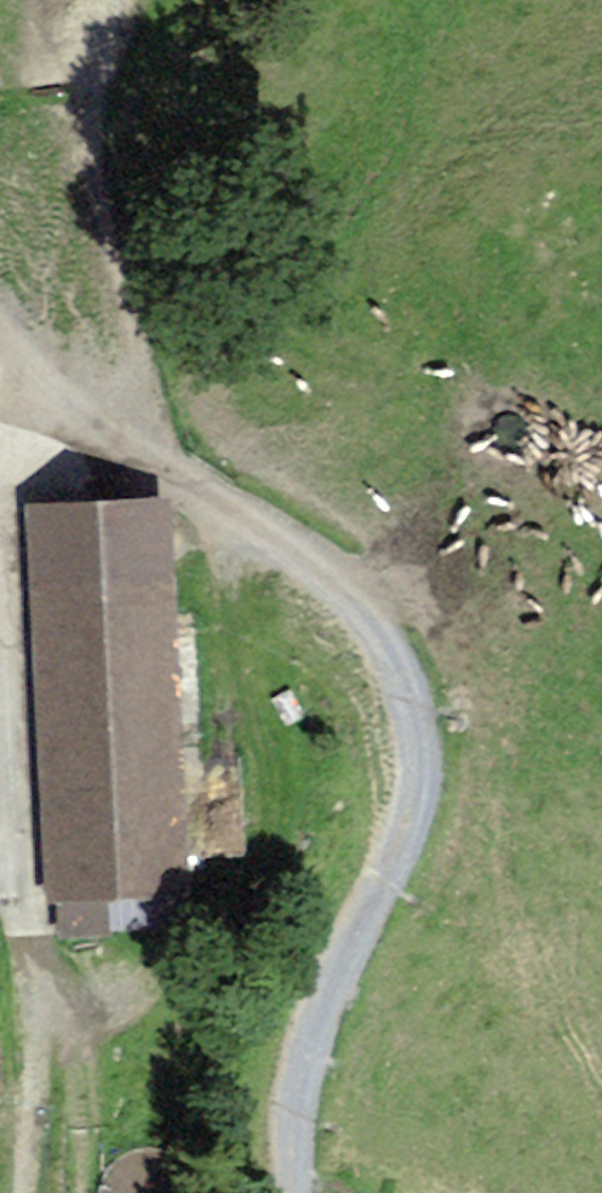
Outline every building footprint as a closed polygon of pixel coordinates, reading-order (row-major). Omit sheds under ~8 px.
[(180,501),(46,508),(65,874),(199,867),(180,501)]
